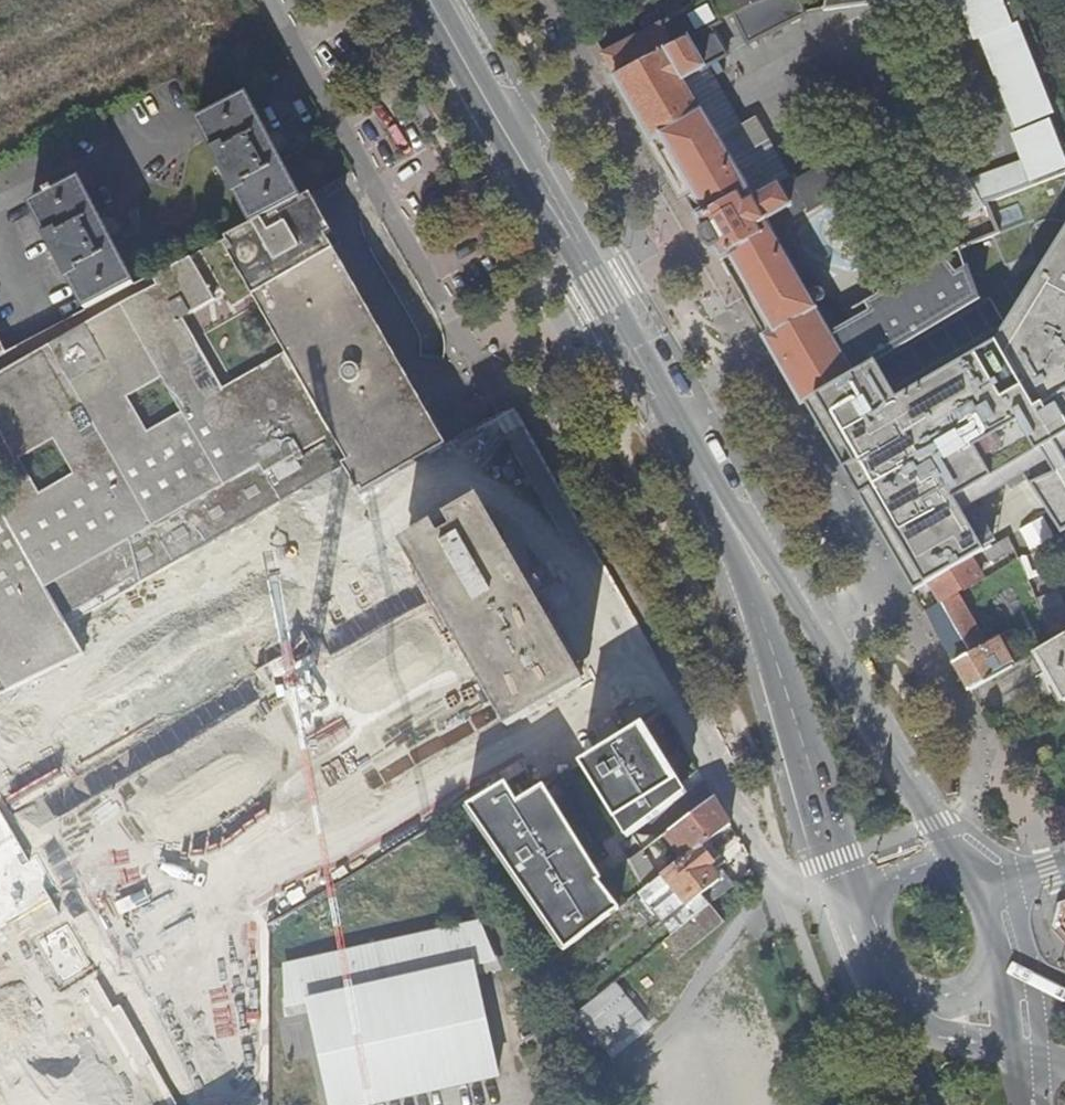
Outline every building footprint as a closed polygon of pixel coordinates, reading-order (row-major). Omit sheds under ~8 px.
[(719,20),(733,14),(768,0),(711,0),(719,20)] [(805,15),(799,0),(768,0),(733,14),(750,43),(805,15)] [(822,12),(907,0),(825,0),(822,12)] [(1004,0),(962,0),(978,40),(984,38),(1019,126),(1056,113),(1021,23),(1014,26),(1004,0)] [(694,35),(681,14),(663,23),(673,43),(614,74),(653,141),(661,136),(705,212),(697,217),(702,226),(707,228),(711,225),(716,234),(721,242),(716,244),(716,249),(721,259),(729,255),(774,331),(766,336),(803,401),(872,360),(879,356),(979,297),(966,261),(925,284),(923,280),(830,332),(765,220),(791,205),(777,183),(752,197),(684,79),(727,54),(711,26),(694,35)] [(662,22),(602,54),(614,74),(673,43),(663,23),(662,22)] [(226,171),(254,224),(302,198),(248,93),(199,120),(226,171)] [(1054,121),(1016,135),(1034,181),(1064,169),(1064,149),(1054,121)] [(984,210),(935,124),(902,143),(951,229),(984,210)] [(855,169),(849,158),(801,186),(810,201),(821,194),(822,196),(829,192),(828,190),(841,183),(838,178),(855,169)] [(803,401),(913,590),(930,582),(953,568),(961,563),(984,550),(956,500),(999,473),(1007,484),(1023,475),(1060,533),(1064,531),(1064,464),(1054,443),(1064,437),(1064,170),(1064,169),(1034,181),(984,201),(995,235),(1009,280),(1002,282),(1024,312),(892,388),(872,360),(803,401)] [(31,204),(88,310),(137,285),(81,179),(31,204)] [(313,193),(304,198),(302,198),(254,224),(137,285),(88,310),(70,320),(16,347),(9,351),(0,355),(0,426),(26,475),(0,489),(0,691),(82,646),(70,624),(93,611),(345,465),(360,491),(429,449),(430,452),(446,443),(414,386),(384,332),(362,294),(342,258),(329,234),(334,232),(313,193)] [(0,334),(0,355),(9,351),(0,334)] [(16,464),(0,473),(0,489),(26,475),(0,426),(0,434),(16,464)] [(429,449),(360,491),(361,493),(430,452),(429,449)] [(582,684),(476,500),(462,508),(406,539),(477,662),(503,709),(512,724),(582,684)] [(977,569),(1014,548),(1009,535),(984,550),(961,563),(953,568),(930,582),(941,600),(981,577),(977,569)] [(1057,590),(1037,600),(1044,614),(1062,601),(1057,590)] [(986,644),(958,594),(926,612),(971,690),(1014,665),(998,637),(986,644)] [(1044,614),(1053,642),(1064,635),(1064,608),(1063,604),(1044,614)] [(1053,642),(1036,652),(1064,701),(1064,635),(1053,642)] [(239,780),(207,717),(117,763),(173,872),(209,854),(220,875),(468,748),(433,681),(239,780)] [(625,714),(632,726),(656,712),(649,700),(625,714)] [(568,745),(580,765),(583,764),(615,744),(603,723),(568,745)] [(615,744),(583,764),(628,833),(689,794),(646,725),(639,729),(615,744)] [(465,806),(564,950),(625,904),(601,875),(604,873),(544,787),(537,791),(518,802),(506,782),(465,806)] [(681,821),(700,846),(731,823),(714,796),(681,821)] [(712,862),(700,846),(656,880),(646,888),(638,894),(661,925),(719,878),(709,865),(712,862)] [(656,880),(641,851),(630,859),(646,888),(656,880)] [(661,925),(670,937),(710,905),(734,885),(725,873),(719,878),(661,925)] [(1061,904),(1056,926),(1064,936),(1064,902),(1061,904)] [(724,922),(710,905),(670,937),(666,940),(680,958),(724,922)] [(476,976),(473,965),(493,959),(491,953),(479,923),(286,967),(287,999),(287,1007),(309,1002),(311,1013),(331,1104),(372,1104),(498,1076),(476,976)] [(496,952),(491,953),(493,959),(473,965),(476,976),(501,970),(496,952)] [(271,1008),(271,981),(245,981),(246,1008),(271,1008)] [(577,1012),(612,1059),(653,1028),(618,982),(577,1012)] [(287,1007),(287,999),(281,1000),(285,1019),(311,1013),(309,1002),(287,1007)]
